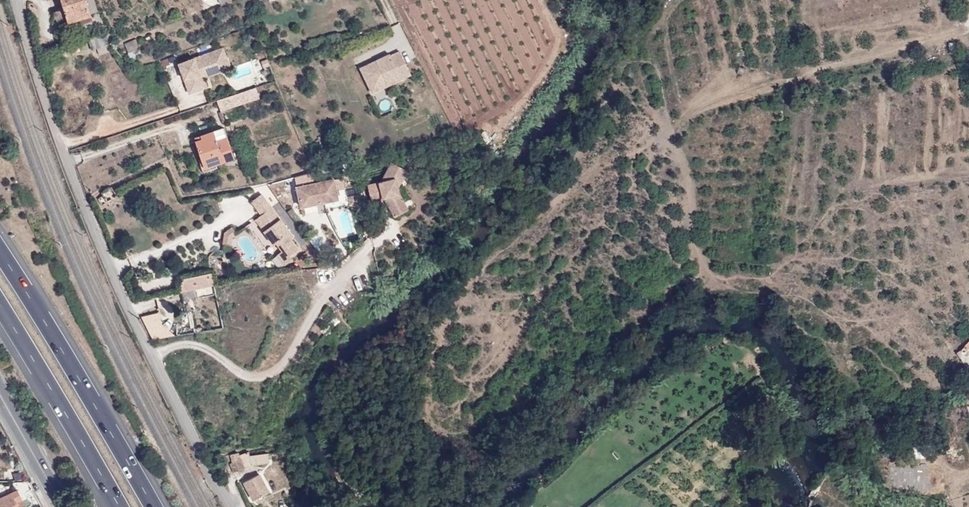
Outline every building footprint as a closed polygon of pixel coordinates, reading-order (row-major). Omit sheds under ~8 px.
[(64,10),(54,13),(56,23),(67,20),(68,23),(69,23),(90,17),(91,16),(90,14),(86,0),(61,0),(64,10)] [(93,0),(86,0),(90,14),(97,12),(93,0)] [(90,17),(69,23),(72,33),(93,26),(90,17)] [(99,48),(107,45),(103,34),(95,37),(99,48)] [(128,53),(139,49),(135,41),(125,45),(128,53)] [(220,66),(218,60),(226,57),(223,47),(179,63),(189,93),(208,86),(205,78),(203,72),(220,66)] [(141,55),(139,49),(128,53),(131,59),(141,55)] [(390,53),(360,68),(372,93),(412,73),(400,50),(391,55),(390,53)] [(220,66),(203,72),(205,78),(230,69),(226,57),(218,60),(220,66)] [(259,97),(255,87),(245,91),(248,101),(259,97)] [(221,112),(235,106),(232,100),(218,105),(221,112)] [(203,140),(197,141),(206,168),(234,159),(224,130),(214,134),(214,132),(202,136),(203,140)] [(395,216),(408,208),(401,195),(399,186),(407,171),(392,162),(381,182),(368,185),(372,202),(385,199),(395,216)] [(334,178),(297,186),(301,206),(338,198),(334,178)] [(295,236),(262,193),(251,201),(261,215),(255,219),(274,244),(275,243),(281,251),(285,248),(290,255),(299,248),(292,239),(295,236)] [(232,237),(237,234),(232,227),(225,232),(223,245),(232,246),(232,237)] [(285,248),(281,251),(276,254),(285,265),(293,259),(290,255),(285,248)] [(325,258),(334,268),(341,262),(333,252),(325,258)] [(185,282),(187,290),(198,287),(196,280),(185,282)] [(161,311),(145,317),(154,342),(171,335),(161,311)] [(239,456),(238,454),(231,455),(232,464),(230,465),(234,474),(254,466),(270,464),(269,454),(252,457),(250,453),(239,456)] [(269,493),(259,474),(244,482),(254,501),(269,493)] [(16,503),(22,500),(18,490),(0,499),(0,506),(18,506),(16,503)]
